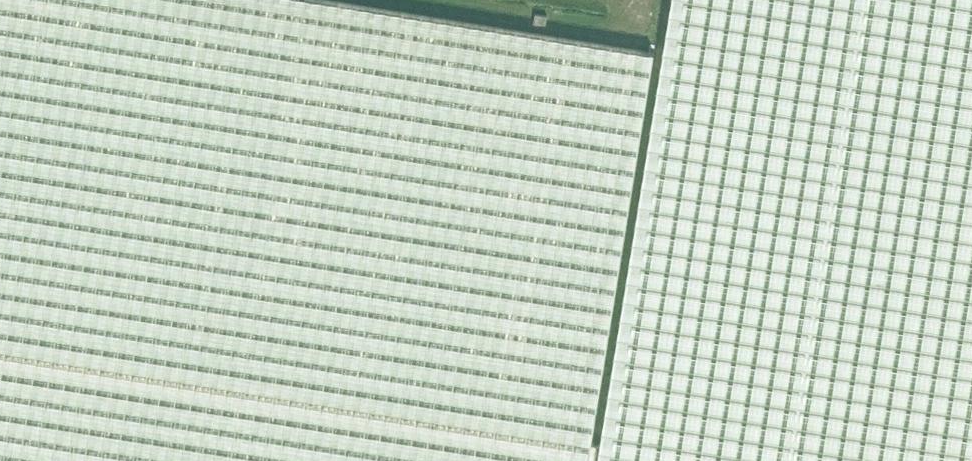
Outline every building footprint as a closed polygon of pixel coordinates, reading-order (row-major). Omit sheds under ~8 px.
[(591,441),(655,51),(651,50),(337,0),(0,0),(0,460),(588,460),(591,441)] [(665,53),(656,107),(599,460),(971,460),(971,0),(673,0),(665,53)]
